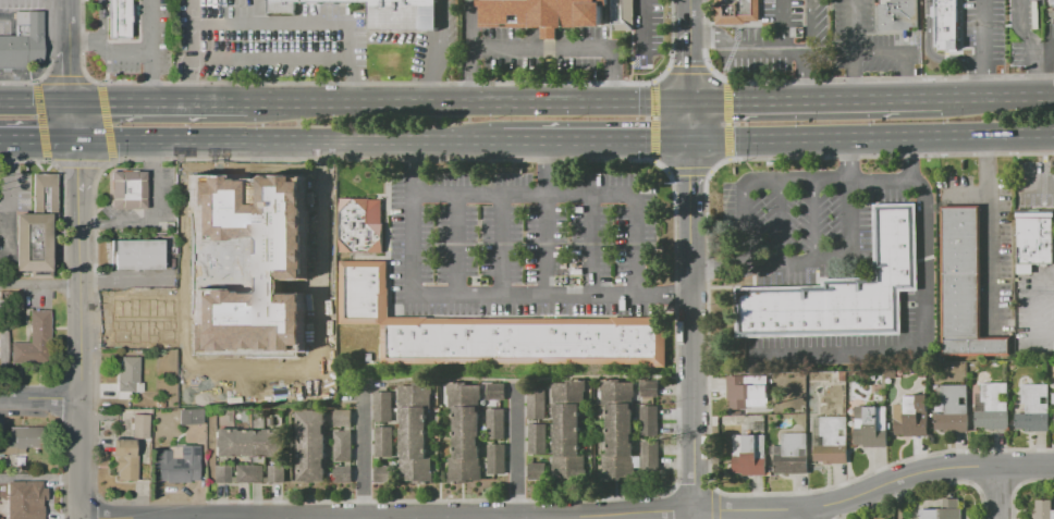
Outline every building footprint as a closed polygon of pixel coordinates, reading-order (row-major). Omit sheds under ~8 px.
[(107,3),(107,0),(130,0),(131,38),(107,39),(107,18),(97,18),(97,3),(107,3)] [(267,11),(295,11),(295,0),(267,0),(267,11)] [(437,0),(368,0),(368,27),(437,27),(437,0)] [(482,24),(541,24),(541,36),(557,36),(557,24),(634,24),(634,0),(482,0),(482,24)] [(718,27),(760,26),(759,0),(717,0),(718,27)] [(879,30),(879,0),(920,0),(920,26),(910,26),(910,30),(879,30)] [(936,50),(936,0),(958,0),(958,50),(936,50)] [(42,65),(0,66),(0,36),(16,36),(15,12),(41,12),(42,65)] [(177,170),(212,169),(212,175),(210,175),(210,182),(184,183),(184,177),(177,177),(177,170)] [(146,171),(145,209),(110,208),(111,171),(146,171)] [(14,213),(32,213),(32,173),(57,173),(57,215),(51,215),(51,276),(28,276),(28,271),(14,271),(14,213)] [(264,182),(292,182),(292,196),(270,196),(270,200),(264,200),(264,182)] [(233,187),(261,186),(261,200),(234,201),(233,187)] [(175,191),(213,188),(213,196),(208,197),(209,202),(184,205),(183,199),(176,199),(175,191)] [(381,199),(369,199),(369,198),(341,197),(341,211),(340,252),(383,254),(384,223),(381,223),(381,199)] [(875,203),(877,279),(823,280),(823,285),(736,286),(737,335),(898,332),(897,287),(916,286),(914,202),(875,203)] [(265,203),(294,203),(294,214),(279,214),(279,221),(268,221),(268,214),(265,214),(265,203)] [(257,221),(233,222),(233,214),(238,214),(238,206),(255,206),(255,214),(257,214),(257,221)] [(944,207),(945,355),(1012,355),(1010,335),(981,336),(980,207),(944,207)] [(213,210),(215,222),(180,225),(179,220),(176,220),(175,213),(213,210)] [(1017,264),(1053,264),(1053,212),(1017,212),(1017,264)] [(235,244),(234,235),(235,235),(235,230),(254,228),(254,231),(267,231),(267,244),(235,244)] [(271,240),(271,234),(272,234),(272,232),(289,232),(289,234),(294,234),(294,240),(271,240)] [(181,234),(203,234),(201,252),(209,252),(209,284),(185,284),(185,259),(181,259),(181,234)] [(312,245),(312,238),(317,238),(317,234),(330,234),(330,238),(333,238),(333,245),(312,245)] [(115,269),(115,239),(163,239),(163,269),(115,269)] [(293,259),(271,259),(270,247),(293,246),(293,259)] [(238,259),(238,249),(268,249),(268,259),(238,259)] [(314,260),(328,260),(328,261),(335,261),(335,269),(333,269),(333,271),(336,271),(336,275),(315,275),(314,260)] [(340,260),(340,324),(340,362),(381,363),(381,324),(390,314),(389,260),(340,260)] [(232,289),(232,282),(240,282),(240,276),(269,275),(269,288),(232,289)] [(292,275),(293,289),(271,289),(271,283),(275,282),(275,275),(292,275)] [(315,285),(321,285),(321,276),(331,276),(331,285),(335,285),(335,291),(315,291),(315,285)] [(191,306),(191,300),(180,301),(180,294),(213,292),(215,304),(191,306)] [(140,298),(140,347),(118,347),(118,330),(122,330),(122,317),(118,317),(118,299),(140,298)] [(267,305),(268,318),(234,319),(234,310),(245,309),(245,305),(267,305)] [(50,310),(50,364),(12,364),(12,343),(29,343),(29,310),(50,310)] [(215,323),(182,326),(181,314),(213,311),(215,323)] [(390,314),(666,313),(667,367),(648,366),(649,362),(381,363),(381,324),(390,314)] [(233,334),(234,321),(264,322),(264,334),(233,334)] [(315,332),(317,332),(316,323),(330,323),(330,332),(333,332),(333,337),(315,338),(315,332)] [(177,348),(176,335),(215,333),(215,339),(206,341),(206,346),(177,348)] [(234,349),(234,336),(265,336),(265,348),(234,349)] [(271,339),(294,338),(295,344),(278,345),(278,350),(272,351),(271,339)] [(234,364),(234,350),(257,350),(257,356),(260,356),(260,364),(234,364)] [(216,367),(180,370),(179,357),(215,353),(216,367)] [(139,357),(139,382),(142,382),(142,392),(118,392),(118,366),(120,366),(120,357),(139,357)] [(179,378),(215,374),(216,382),(212,382),(213,388),(184,392),(184,385),(180,385),(179,378)] [(312,375),(338,376),(336,383),(328,382),(328,384),(317,384),(317,382),(312,382),(312,375)] [(727,375),(746,375),(746,383),(769,383),(769,406),(747,406),(747,409),(730,409),(730,399),(727,399),(727,375)] [(231,381),(257,381),(257,398),(231,398),(231,381)] [(635,478),(604,479),(604,456),(609,456),(609,407),(602,407),(602,381),(634,381),(635,478)] [(659,398),(640,398),(640,382),(659,381),(659,398)] [(1008,382),(1008,393),(1002,393),(1002,401),(1008,401),(1008,429),(975,429),(975,409),(986,409),(986,401),(981,401),(981,382),(1008,382)] [(481,481),(451,481),(451,458),(455,458),(454,409),(448,409),(448,384),(479,383),(481,481)] [(554,383),(585,383),(585,406),(580,406),(580,455),(587,455),(587,481),(554,481),(554,383)] [(505,400),(486,400),(486,384),(505,384),(505,400)] [(1049,384),(1049,396),(1042,397),(1042,403),(1049,403),(1049,429),(1016,429),(1016,411),(1027,411),(1027,401),(1022,401),(1022,384),(1049,384)] [(400,386),(430,385),(430,408),(426,408),(426,457),(432,457),(432,483),(401,483),(401,429),(400,386)] [(935,429),(935,412),(944,412),(944,404),(941,404),(941,385),(969,385),(969,396),(961,396),(961,405),(970,405),(970,430),(954,430),(954,429),(935,429)] [(546,388),(546,419),(529,419),(529,388),(546,388)] [(391,392),(392,421),(375,421),(375,392),(391,392)] [(930,436),(905,436),(905,434),(894,434),(894,404),(906,404),(906,395),(916,395),(916,394),(929,394),(929,401),(930,401),(930,436)] [(642,436),(642,406),(659,406),(659,436),(642,436)] [(887,406),(887,429),(888,429),(888,446),(863,446),(863,444),(855,444),(855,428),(856,428),(856,406),(887,406)] [(179,424),(179,410),(203,409),(203,423),(179,424)] [(489,440),(488,409),(504,409),(505,440),(489,440)] [(299,481),(298,461),(301,461),(301,437),(298,437),(298,410),(326,410),(326,481),(299,481)] [(352,410),(352,427),(334,427),(334,410),(352,410)] [(149,415),(148,438),(132,437),(133,415),(149,415)] [(848,462),(814,462),(814,417),(848,417),(848,462)] [(547,424),(547,455),(530,455),(530,424),(547,424)] [(25,453),(0,454),(0,438),(9,438),(9,428),(40,427),(40,446),(25,446),(25,453)] [(392,427),(392,458),(376,458),(376,428),(392,427)] [(215,457),(213,429),(233,429),(233,430),(265,430),(265,429),(283,429),(284,457),(215,457)] [(353,432),(353,461),(334,461),(334,432),(353,432)] [(809,473),(775,473),(775,454),(783,454),(783,433),(809,433),(809,473)] [(767,474),(742,474),(742,472),(733,472),(733,435),(767,435),(767,474)] [(136,480),(118,480),(118,471),(114,471),(114,456),(111,456),(111,440),(139,440),(139,455),(136,455),(136,480)] [(644,472),(644,443),(660,443),(661,472),(644,472)] [(158,480),(158,449),(170,449),(170,457),(180,457),(180,445),(199,445),(199,480),(192,480),(192,482),(166,482),(166,480),(158,480)] [(489,475),(489,445),(506,445),(506,474),(489,475)] [(529,464),(549,464),(549,480),(529,480),(529,464)] [(234,465),(265,465),(265,483),(234,483),(234,465)] [(213,466),(230,466),(230,482),(213,482),(213,466)] [(269,466),(286,466),(286,483),(269,483),(269,466)] [(351,466),(351,483),(334,483),(334,467),(351,466)] [(375,466),(394,466),(394,482),(375,482),(375,466)] [(34,481),(34,518),(8,518),(8,501),(0,501),(0,484),(8,484),(8,481),(34,481)] [(963,507),(963,518),(922,518),(921,508),(943,508),(942,498),(960,498),(960,508),(963,507)] [(1053,510),(1053,518),(1034,518),(1034,508),(1037,508),(1037,499),(1053,499),(1053,510)]
